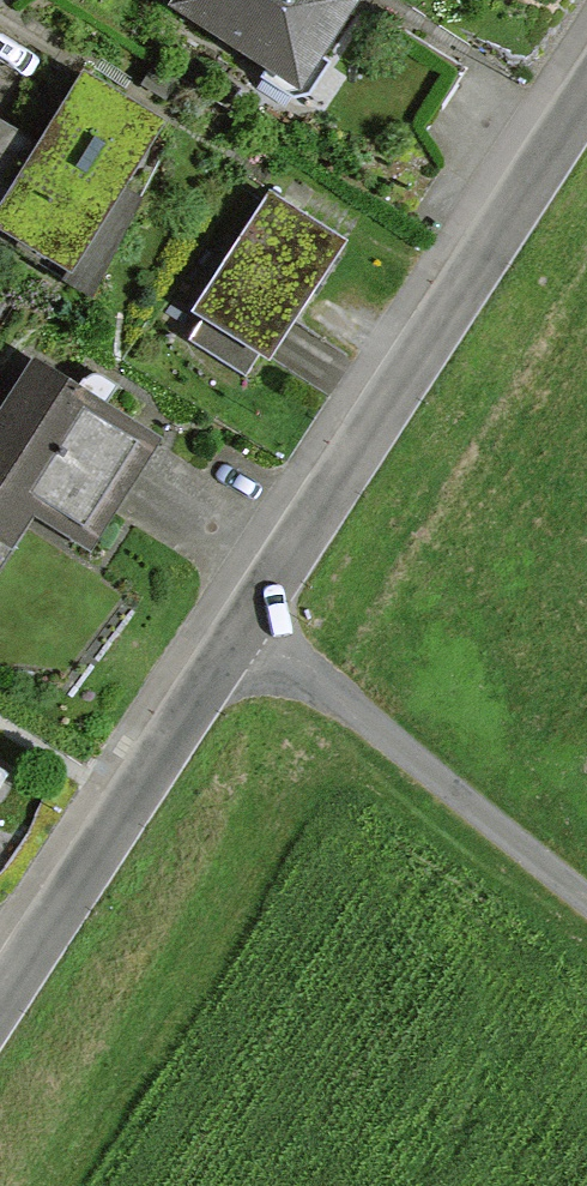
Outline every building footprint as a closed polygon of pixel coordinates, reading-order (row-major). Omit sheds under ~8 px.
[(164,9),(294,91),(351,0),(169,0),(164,9)] [(76,70),(0,194),(0,225),(66,265),(156,119),(76,70)] [(23,136),(0,125),(0,182),(23,136)] [(266,358),(341,239),(267,192),(192,311),(266,358)] [(0,407),(0,543),(10,549),(31,515),(86,549),(156,436),(30,359),(0,407)]
